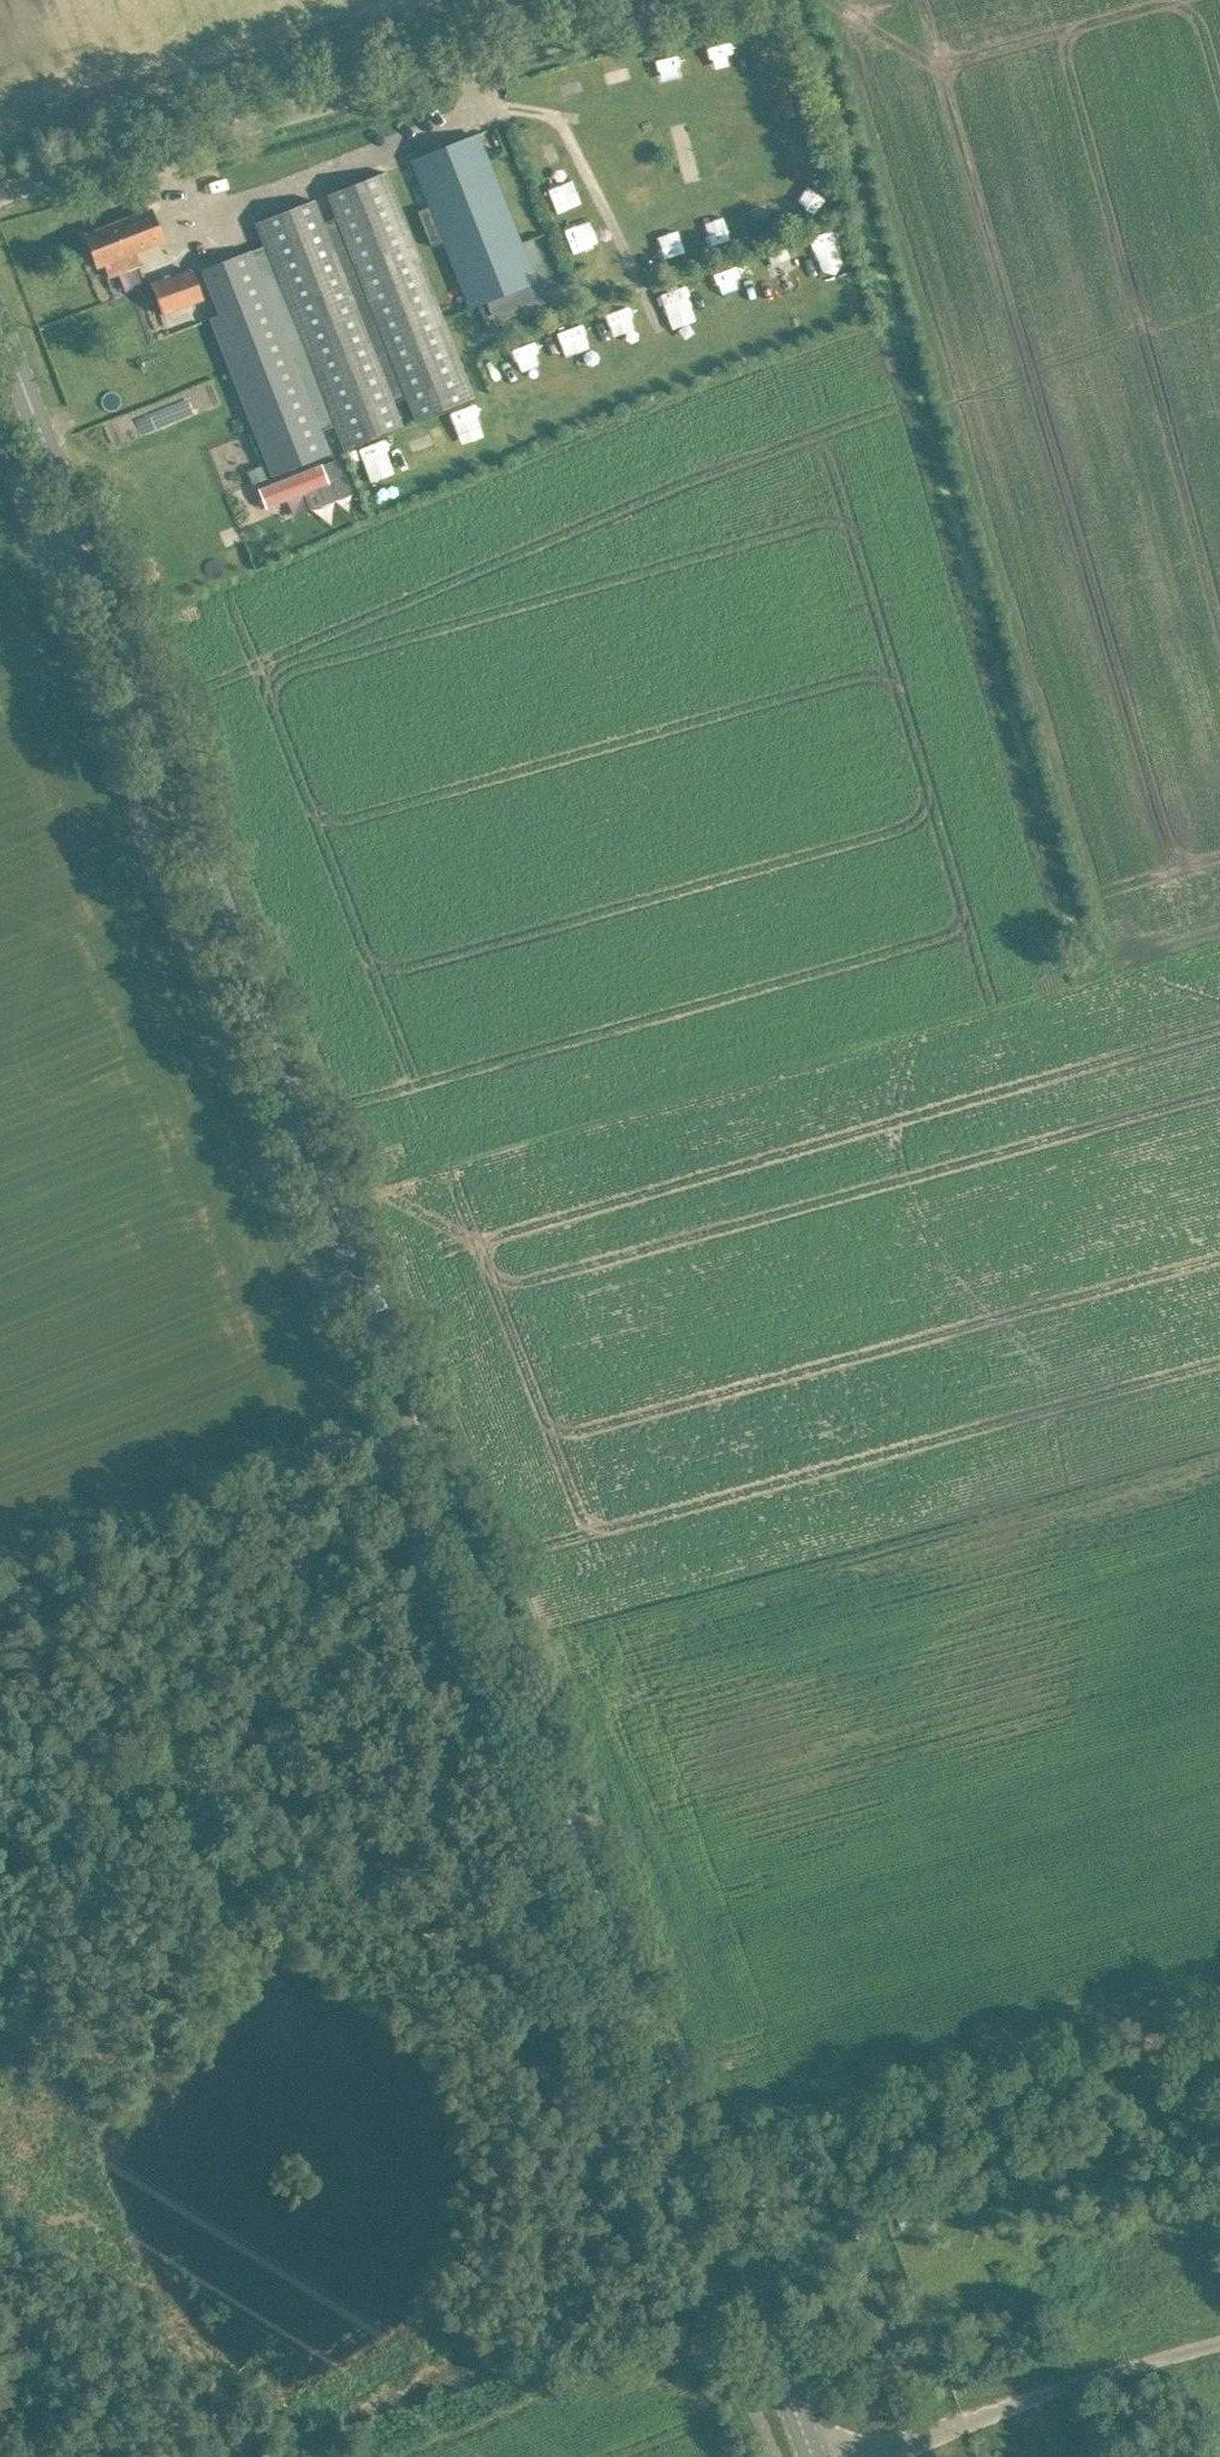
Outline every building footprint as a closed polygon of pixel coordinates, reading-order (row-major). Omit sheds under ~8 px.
[(703,45),(707,66),(731,61),(727,40),(703,45)] [(652,57),(658,81),(681,75),(675,51),(652,57)] [(606,83),(628,77),(622,55),(599,61),(606,83)] [(800,91),(776,96),(780,120),(805,116),(800,91)] [(468,308),(485,301),(493,321),(532,305),(524,286),(535,282),(477,135),(411,161),(429,207),(417,211),(431,246),(443,242),(468,308)] [(474,397),(385,171),(327,194),(336,218),(323,223),(314,200),(255,223),(264,245),(202,270),(219,314),(210,318),(272,477),(331,454),(322,430),(335,425),(344,448),(402,425),(393,402),(406,397),(416,420),(474,397)] [(744,206),(751,227),(772,221),(766,199),(744,206)] [(103,265),(106,274),(108,277),(141,264),(136,252),(164,241),(154,208),(83,235),(96,268),(103,265)] [(723,216),(699,223),(704,245),(729,239),(723,216)] [(810,234),(820,270),(846,263),(836,226),(810,234)] [(782,247),(762,254),(770,276),(790,268),(782,247)] [(150,285),(161,317),(203,303),(192,271),(150,285)] [(666,317),(693,306),(683,283),(657,294),(666,317)] [(266,507),(276,504),(304,493),(310,510),(348,496),(342,479),(334,460),(268,484),(259,488),(266,507)] [(265,477),(260,465),(248,470),(253,482),(265,477)]
